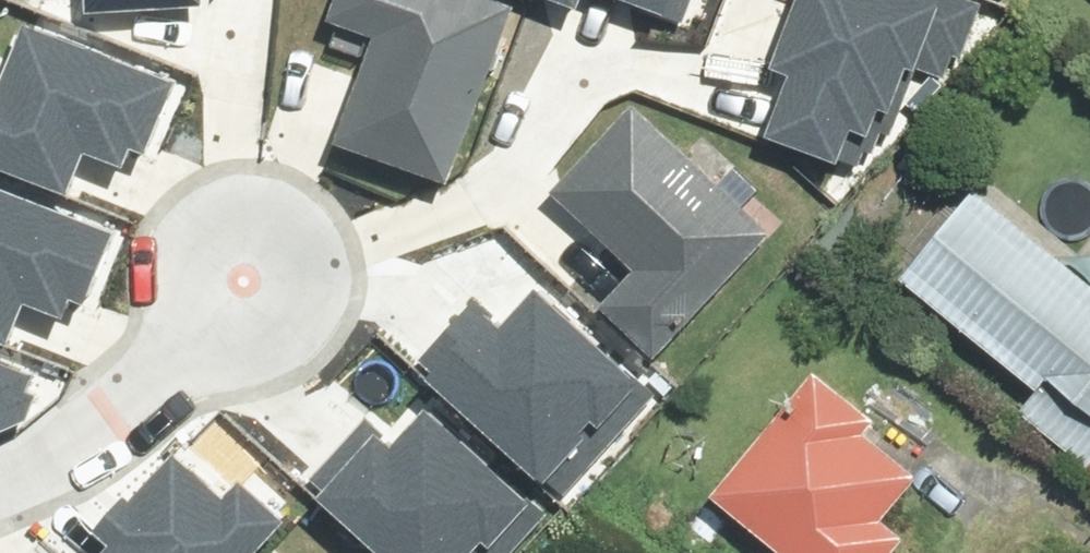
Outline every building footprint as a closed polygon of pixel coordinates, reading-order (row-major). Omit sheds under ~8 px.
[(111,12),(222,9),(221,0),(111,0),(111,12)] [(527,3),(519,0),(360,0),(353,20),(396,35),(362,134),(469,170),(527,3)] [(778,126),(841,148),(853,112),(878,121),(887,95),(898,99),(913,55),(921,58),(941,0),(806,0),(787,56),(801,60),(778,126)] [(75,175),(89,137),(132,154),(138,136),(152,141),(181,66),(35,11),(12,71),(0,66),(0,147),(75,175)] [(793,230),(644,103),(572,188),(661,263),(625,305),(684,356),(793,230)] [(17,328),(31,290),(74,306),(81,289),(94,294),(123,218),(0,172),(0,321),(17,328)] [(1068,368),(1089,386),(1089,265),(996,190),(922,282),(1053,386),(1068,368)] [(475,290),(417,355),(567,489),(659,388),(527,270),(494,307),(475,290)] [(36,401),(51,363),(0,343),(0,419),(36,401)] [(809,552),(913,552),(924,539),(900,518),(929,484),(889,450),(910,425),(840,366),(734,489),(809,552)] [(313,470),(405,552),(510,552),(555,503),(423,385),(389,422),(371,406),(313,470)] [(95,552),(250,552),(296,503),(250,462),(232,482),(187,441),(148,484),(138,476),(102,515),(117,528),(95,552)]
